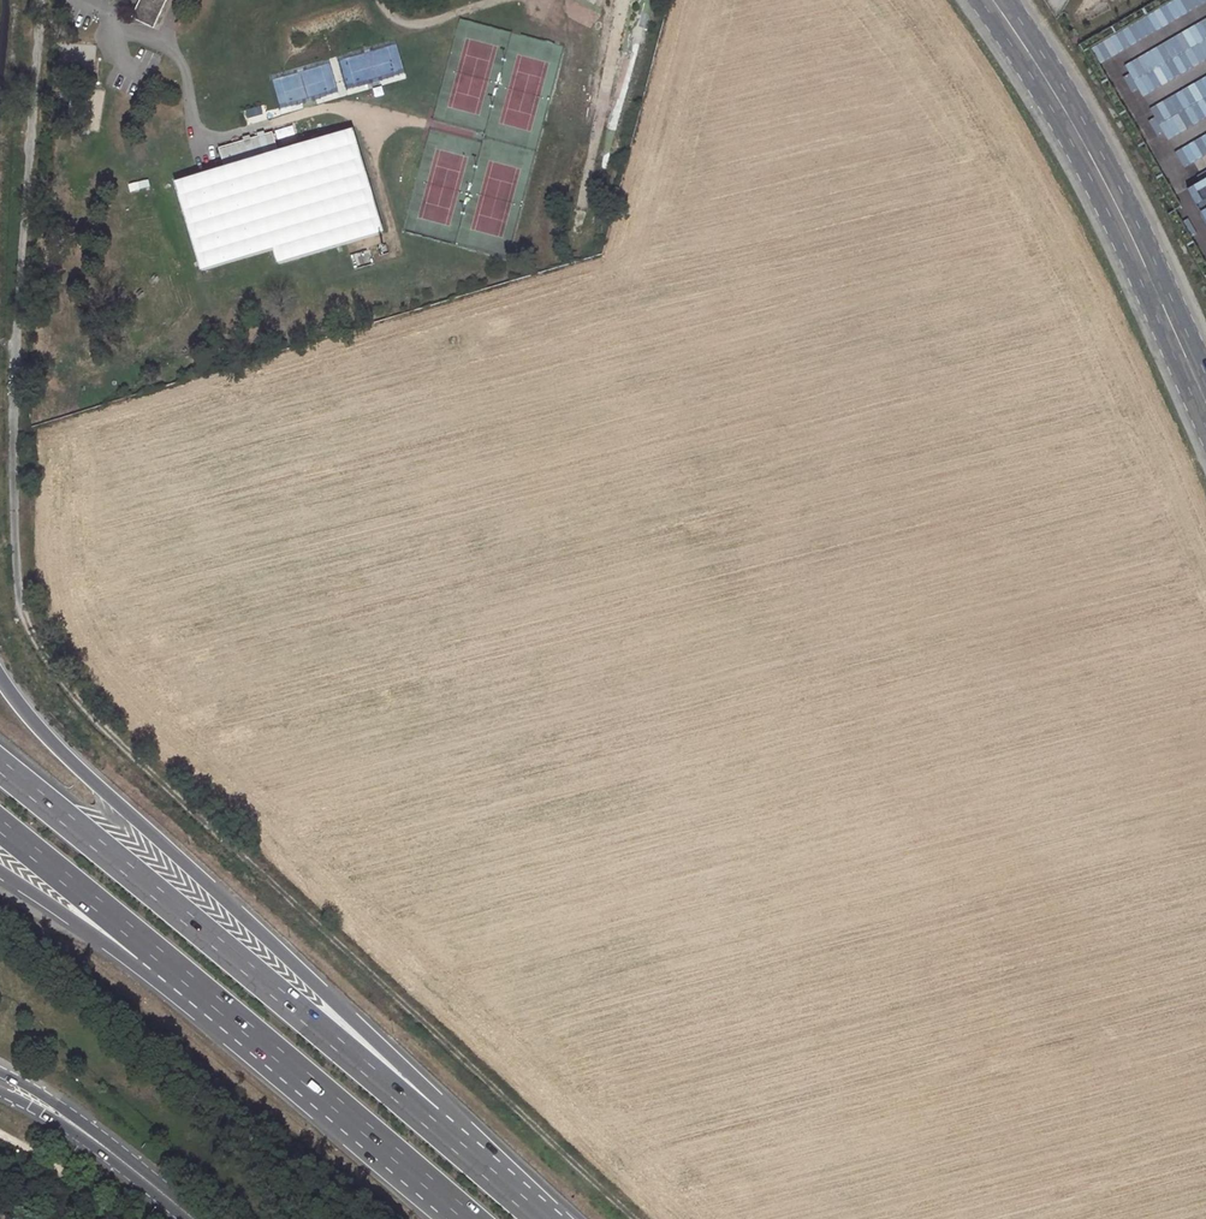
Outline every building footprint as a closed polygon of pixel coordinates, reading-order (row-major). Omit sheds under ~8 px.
[(132,19),(154,29),(168,0),(141,0),(132,19)] [(260,106),(246,110),(248,118),(263,114),(260,106)] [(280,151),(219,170),(178,182),(205,271),(277,249),(282,263),(385,232),(353,129),(280,151)] [(217,162),(219,170),(280,151),(274,131),(221,148),(224,160),(217,162)] [(1188,190),(1205,224),(1205,180),(1188,190)]
